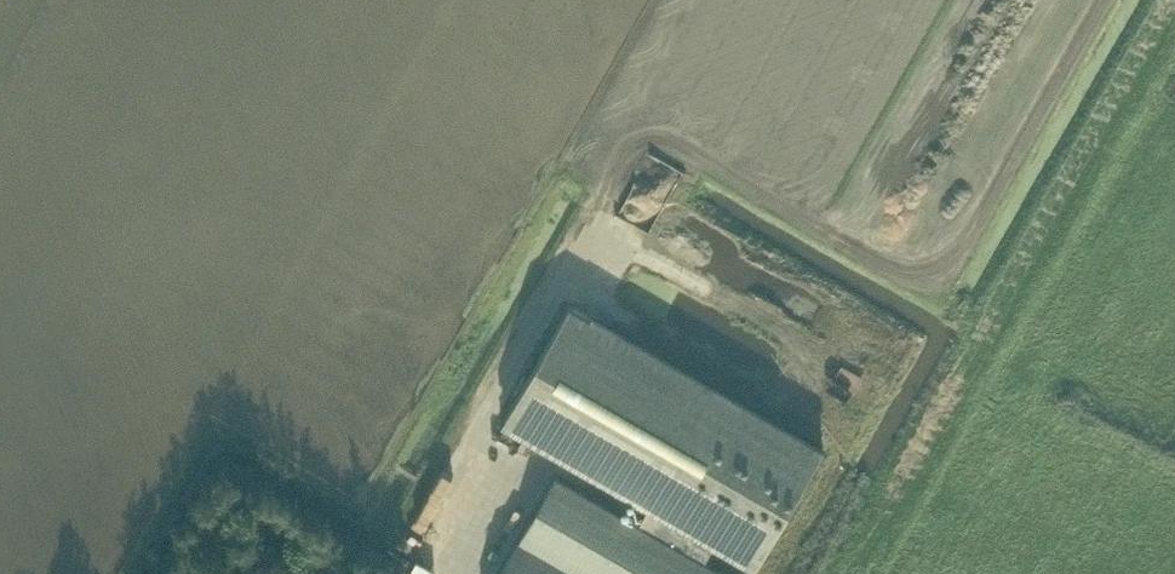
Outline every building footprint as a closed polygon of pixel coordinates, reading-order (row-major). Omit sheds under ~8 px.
[(654,175),(622,231),(647,245),(679,189),(654,175)] [(601,315),(595,311),(593,315),(572,303),(503,424),(649,507),(641,521),(556,473),(521,538),(500,573),(733,573),(706,559),(714,545),(755,568),(826,445),(601,315)]
